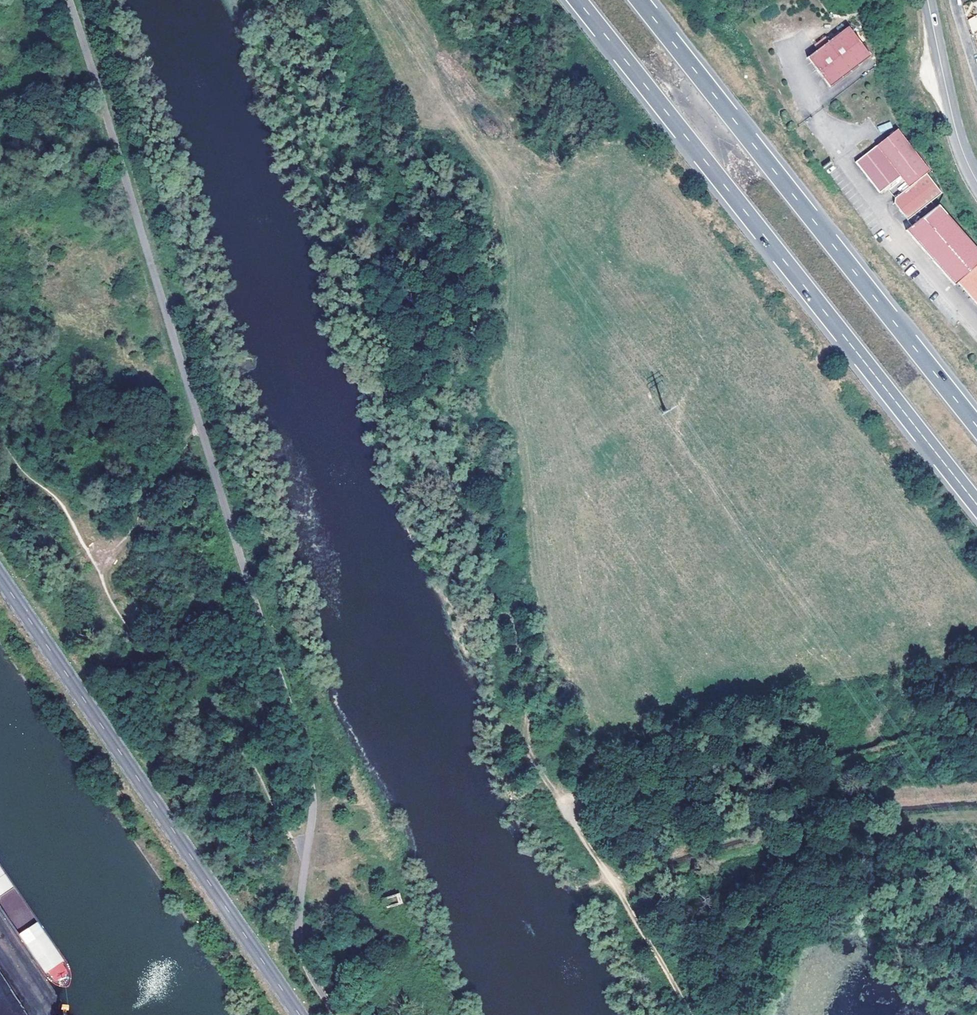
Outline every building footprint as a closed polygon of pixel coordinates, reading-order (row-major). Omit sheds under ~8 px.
[(967,16),(971,30),(976,27),(976,10),(967,16)] [(847,31),(806,61),(828,90),(869,60),(847,31)] [(907,188),(926,174),(928,172),(896,130),(854,163),(878,194),(899,177),(907,188)] [(941,194),(926,174),(907,188),(893,199),(893,204),(906,220),(941,194)] [(937,205),(906,231),(953,286),(955,284),(976,266),(976,252),(937,205)] [(976,308),(976,266),(955,284),(970,300),(976,308)] [(384,906),(402,903),(400,894),(382,897),(384,906)]
